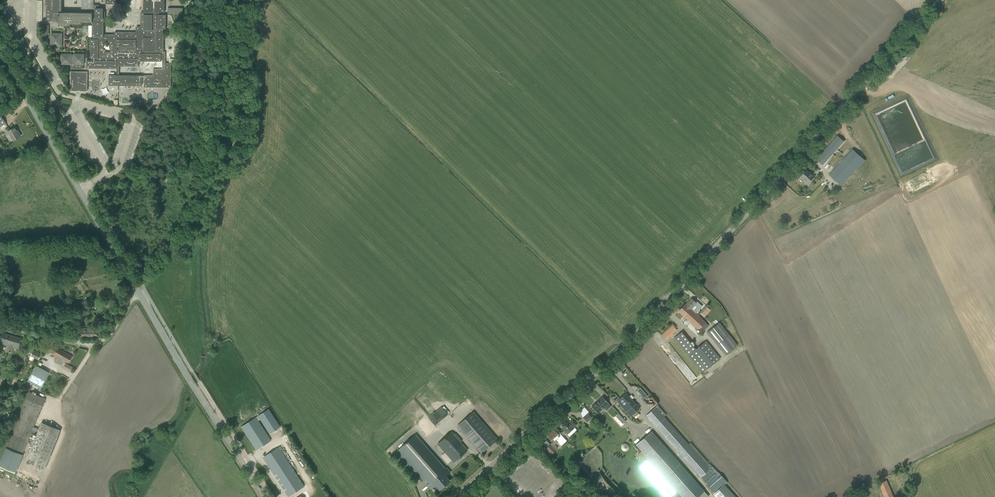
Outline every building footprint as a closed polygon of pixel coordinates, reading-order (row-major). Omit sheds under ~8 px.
[(46,2),(46,21),(51,21),(51,19),(55,19),(59,20),(59,25),(71,26),(71,24),(82,24),(82,22),(93,22),(93,23),(88,23),(88,39),(90,39),(90,58),(91,58),(91,60),(86,60),(86,68),(116,68),(116,75),(109,75),(108,85),(142,86),(142,78),(144,78),(144,87),(171,88),(171,63),(165,63),(165,51),(163,51),(164,29),(165,29),(166,15),(159,15),(159,12),(164,12),(164,0),(144,0),(143,12),(143,14),(143,29),(138,29),(138,32),(117,32),(117,34),(105,34),(105,37),(103,37),(104,18),(105,18),(105,12),(98,5),(93,5),(93,0),(81,0),(81,7),(82,7),(82,10),(81,10),(81,12),(67,12),(67,11),(65,11),(65,12),(62,12),(62,0),(46,0),(46,2)] [(50,46),(62,47),(62,33),(50,33),(50,46)] [(60,53),(60,64),(70,64),(70,68),(74,68),(83,68),(83,65),(84,65),(84,53),(73,53),(73,55),(72,55),(72,53),(60,53)] [(87,91),(87,71),(70,71),(70,91),(87,91)] [(8,128),(5,130),(7,135),(9,134),(13,140),(15,139),(20,136),(17,131),(17,130),(15,127),(10,130),(8,128)] [(820,162),(823,164),(844,141),(841,139),(837,135),(834,139),(833,140),(816,159),(820,162)] [(853,149),(829,175),(841,185),(856,169),(857,170),(865,160),(853,149)] [(800,176),(804,180),(808,183),(815,176),(812,173),(811,174),(806,170),(800,176)] [(691,309),(696,303),(691,298),(685,304),(691,309)] [(112,309),(115,304),(110,301),(107,306),(112,309)] [(699,329),(705,322),(691,309),(685,304),(678,311),(699,329)] [(706,305),(700,311),(705,316),(710,310),(706,305)] [(737,344),(719,322),(707,332),(725,355),(737,344)] [(661,335),(665,339),(666,340),(677,329),(672,325),(661,335)] [(98,328),(93,328),(79,329),(79,337),(99,337),(98,328)] [(674,338),(702,373),(720,358),(706,340),(696,349),(682,331),(674,338)] [(2,333),(0,339),(0,343),(9,346),(8,348),(10,349),(11,346),(19,349),(22,338),(2,333)] [(25,353),(38,359),(41,354),(33,350),(33,351),(32,350),(34,345),(29,343),(26,350),(25,353)] [(68,363),(72,356),(52,345),(48,352),(57,357),(55,360),(55,361),(61,364),(63,360),(68,363)] [(65,363),(63,368),(70,372),(73,367),(65,363)] [(39,389),(49,372),(36,365),(27,381),(39,389)] [(23,455),(29,439),(45,398),(29,392),(26,399),(13,433),(7,448),(23,455)] [(617,401),(620,405),(630,416),(639,408),(626,393),(617,401)] [(609,403),(602,396),(591,406),(598,413),(609,403)] [(435,425),(448,414),(449,412),(444,406),(442,407),(441,406),(429,417),(435,425)] [(701,477),(710,469),(656,407),(646,416),(701,477)] [(245,424),(241,427),(256,450),(260,447),(271,440),(258,421),(260,419),(269,434),(280,427),(279,424),(269,409),(267,410),(263,413),(256,417),(245,424)] [(497,439),(473,412),(458,425),(481,453),(497,439)] [(583,417),(587,422),(588,422),(589,424),(594,419),(588,412),(583,417)] [(563,429),(566,433),(567,434),(574,427),(577,424),(572,418),(569,421),(568,420),(561,425),(564,428),(563,429)] [(42,422),(26,461),(44,469),(60,430),(42,422)] [(566,440),(560,433),(559,434),(554,429),(547,435),(553,442),(556,439),(561,445),(566,440)] [(651,431),(636,444),(683,496),(697,496),(704,491),(651,431)] [(454,461),(467,450),(460,442),(462,441),(456,433),(454,435),(451,432),(438,443),(454,461)] [(449,480),(446,476),(450,472),(446,467),(445,468),(415,434),(399,448),(431,481),(427,484),(431,489),(436,485),(440,489),(449,480)] [(629,447),(626,442),(620,447),(624,451),(629,447)] [(556,450),(550,444),(546,448),(551,454),(556,450)] [(267,455),(263,457),(288,496),(292,494),(304,486),(303,484),(281,451),(282,450),(280,446),(279,447),(267,455)] [(577,467),(572,472),(576,476),(581,471),(577,467)] [(714,473),(704,481),(708,485),(707,486),(714,494),(724,485),(726,482),(720,474),(717,477),(714,473)] [(886,480),(879,483),(885,496),(894,496),(886,480)] [(303,496),(310,496),(315,494),(314,493),(317,492),(313,486),(301,494),(303,496)]
